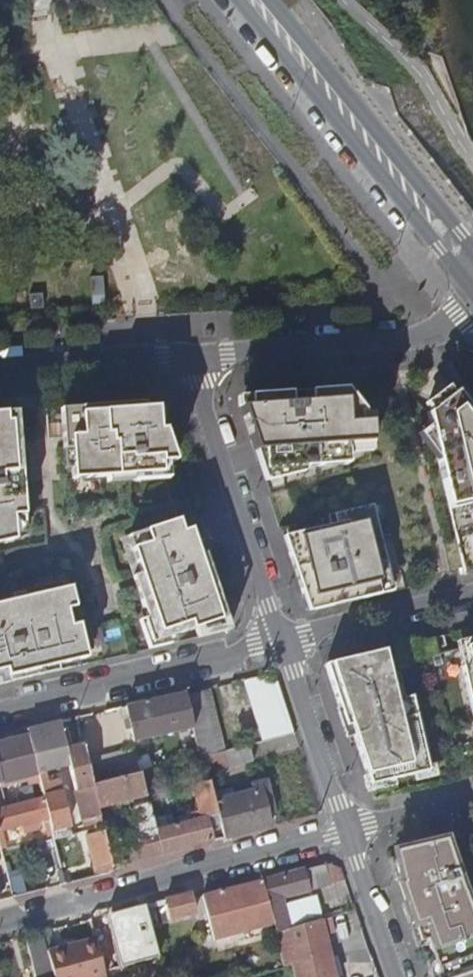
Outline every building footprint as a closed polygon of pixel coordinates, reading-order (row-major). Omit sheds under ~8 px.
[(110,276),(97,277),(99,304),(112,303),(110,276)] [(47,294),(34,295),(35,310),(48,309),(47,294)] [(472,384),(469,386),(447,403),(444,405),(446,416),(448,424),(439,431),(455,453),(465,495),(472,493),(472,384)] [(248,406),(240,407),(254,451),(263,450),(264,470),(348,464),(347,444),(372,442),(370,422),(358,423),(358,414),(364,414),(345,389),(247,396),(248,406)] [(66,413),(47,415),(49,450),(60,449),(61,459),(57,460),(58,480),(163,472),(160,462),(175,461),(156,407),(144,408),(143,402),(119,404),(76,407),(65,408),(66,413)] [(0,412),(0,422),(12,421),(13,441),(19,440),(17,411),(0,412)] [(15,538),(13,515),(25,513),(21,470),(15,471),(13,441),(12,421),(0,422),(0,542),(15,538)] [(263,450),(254,451),(269,496),(373,462),(372,442),(347,444),(348,464),(264,470),(263,450)] [(383,493),(370,497),(390,582),(377,585),(379,595),(406,589),(383,493)] [(297,549),(287,553),(307,612),(379,595),(377,585),(390,582),(370,497),(332,510),(335,519),(291,533),(297,549)] [(332,510),(279,527),(287,553),(297,549),(291,533),(335,519),(332,510)] [(150,541),(133,546),(141,572),(133,574),(145,612),(141,613),(151,641),(155,640),(195,627),(196,632),(222,626),(191,527),(182,530),(178,518),(146,529),(150,541)] [(195,627),(155,640),(157,646),(184,640),(230,628),(206,554),(196,525),(191,527),(222,626),(196,632),(195,627)] [(146,529),(129,534),(133,546),(150,541),(146,529)] [(87,657),(85,651),(91,650),(85,622),(70,626),(66,609),(75,607),(70,586),(0,603),(0,677),(87,657)] [(85,622),(91,650),(85,651),(87,657),(0,677),(0,684),(101,660),(105,659),(96,619),(85,622)] [(440,638),(408,645),(413,664),(445,656),(440,638)] [(394,649),(336,663),(357,725),(361,723),(381,783),(439,769),(437,762),(421,695),(406,698),(394,649)] [(256,699),(280,693),(276,682),(253,688),(256,699)] [(133,741),(192,727),(199,756),(204,754),(224,749),(209,688),(185,694),(184,690),(125,704),(133,741)] [(259,713),(283,706),(280,694),(256,701),(259,713)] [(262,725),(286,719),(284,708),(259,714),(262,725)] [(38,773),(45,771),(69,766),(75,788),(93,784),(87,760),(83,744),(66,748),(58,721),(27,728),(29,735),(38,773)] [(265,737),(289,730),(287,721),(263,727),(265,737)] [(38,773),(29,735),(0,742),(0,777),(1,781),(38,773)] [(208,772),(254,760),(250,743),(224,749),(204,754),(208,772)] [(93,784),(140,771),(130,749),(87,760),(93,784)] [(45,796),(51,794),(45,771),(38,773),(41,782),(45,796)] [(98,806),(147,795),(141,771),(140,771),(93,784),(98,806)] [(162,854),(225,837),(220,821),(205,824),(203,817),(219,813),(215,800),(210,778),(193,783),(200,810),(191,812),(192,819),(156,829),(162,854)] [(257,789),(266,787),(264,780),(255,783),(257,789)] [(27,800),(45,796),(41,782),(23,787),(27,800)] [(83,820),(94,818),(96,829),(103,827),(101,817),(99,810),(98,806),(93,784),(75,788),(83,820)] [(225,837),(270,825),(266,809),(273,807),(268,786),(266,787),(257,789),(215,800),(219,813),(220,821),(225,837)] [(59,826),(68,824),(61,792),(51,794),(45,796),(50,818),(55,838),(62,837),(59,826)] [(34,823),(50,818),(45,796),(27,800),(0,807),(0,831),(34,823)] [(112,866),(162,854),(156,829),(149,802),(135,806),(138,817),(133,819),(136,833),(118,838),(117,834),(112,835),(109,825),(103,827),(112,866)] [(101,817),(109,814),(107,808),(99,810),(101,817)] [(205,824),(220,821),(219,813),(203,817),(205,824)] [(41,848),(56,845),(55,838),(50,818),(34,823),(41,848)] [(96,875),(114,871),(112,866),(103,827),(96,829),(98,832),(87,835),(96,875)] [(393,851),(401,883),(402,883),(404,890),(417,925),(420,923),(434,962),(439,976),(472,976),(472,917),(445,839),(393,851)] [(332,883),(345,879),(342,868),(329,862),(326,863),(332,883)] [(303,868),(304,869),(309,889),(332,883),(326,863),(303,868)] [(276,932),(289,928),(281,897),(309,889),(304,869),(267,879),(272,898),(267,899),(276,932)] [(21,870),(7,873),(13,897),(27,894),(21,870)] [(215,939),(268,923),(272,935),(276,934),(276,932),(267,899),(262,879),(202,894),(215,939)] [(157,921),(195,912),(190,892),(184,894),(165,899),(152,903),(157,921)] [(149,924),(157,921),(152,903),(144,905),(149,924)] [(322,919),(289,928),(276,932),(276,934),(285,966),(292,964),(295,976),(336,976),(322,919)] [(46,950),(41,932),(25,935),(36,976),(53,976),(46,950)] [(105,976),(103,967),(95,938),(46,950),(53,976),(105,976)]
